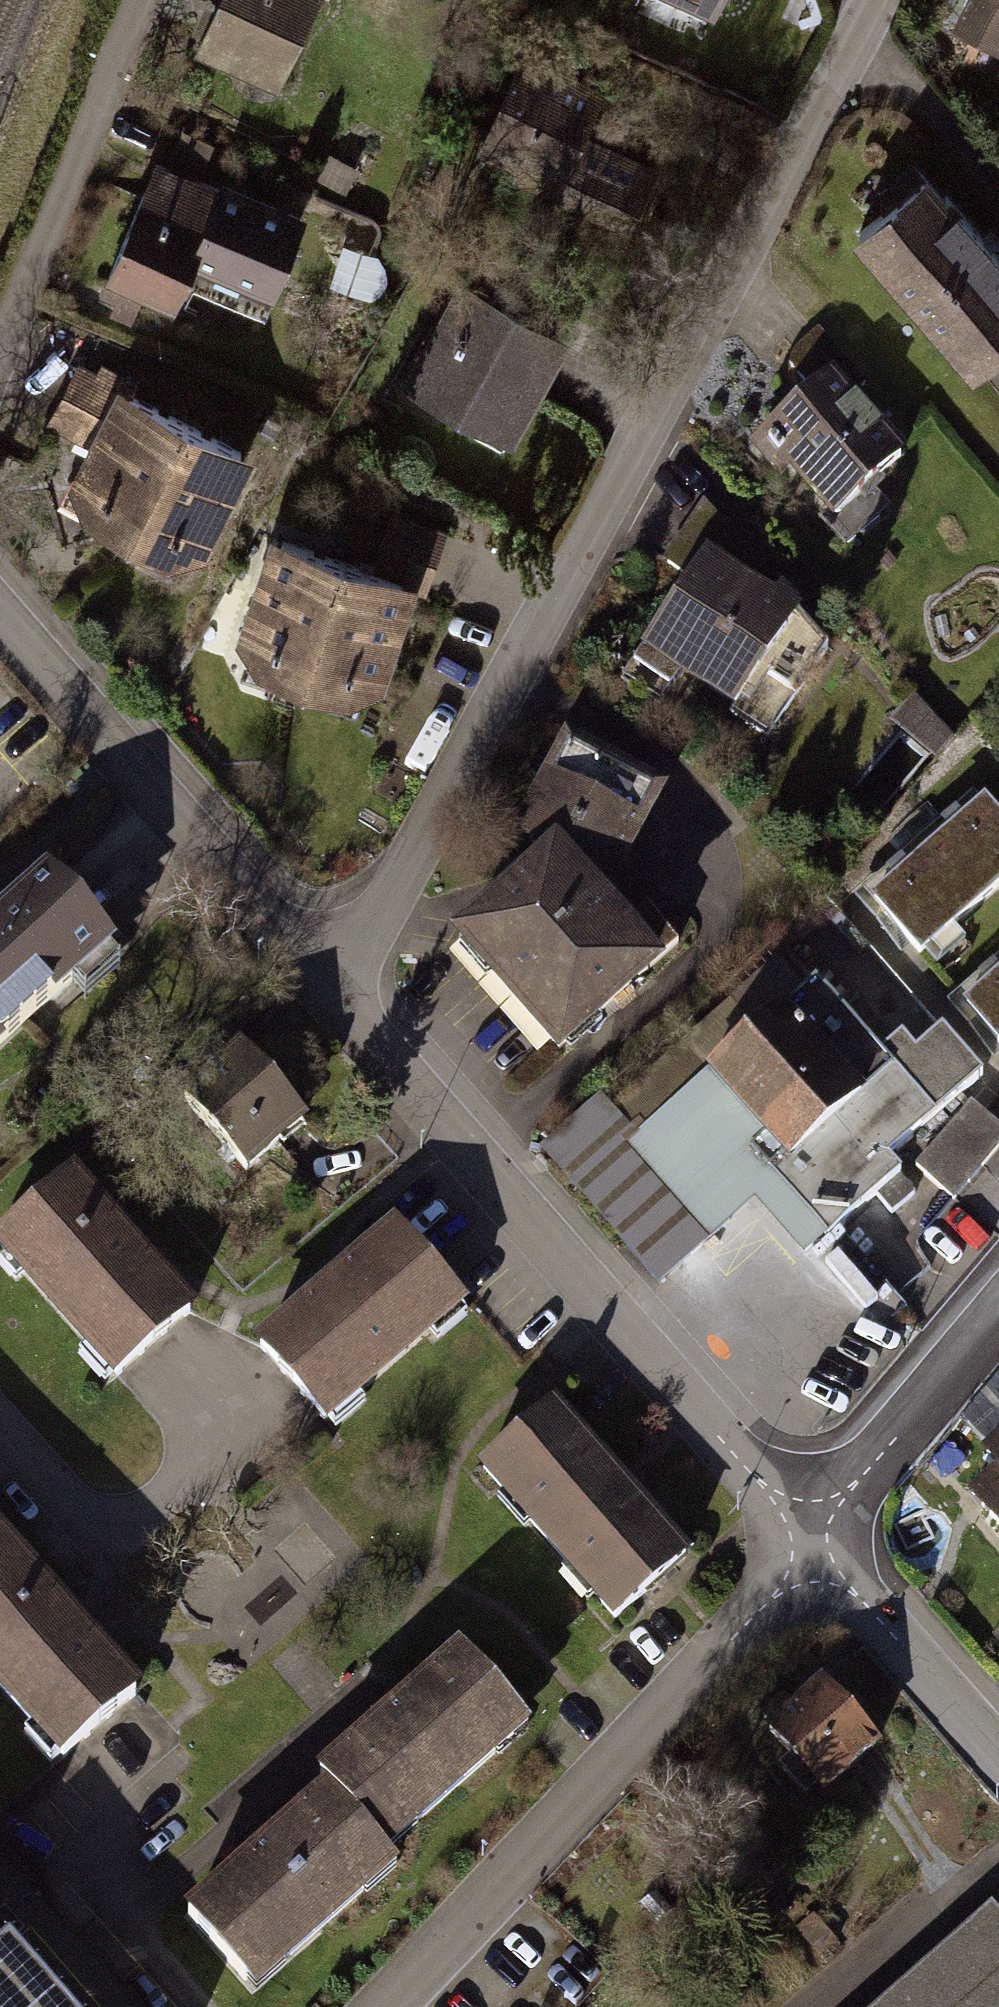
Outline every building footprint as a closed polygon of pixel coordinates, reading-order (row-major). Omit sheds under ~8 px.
[(178,55),(261,93),(305,0),(204,0),(178,55)] [(604,73),(507,30),(454,149),(636,229),(665,163),(580,125),(604,73)] [(306,216),(157,153),(109,268),(257,331),(306,216)] [(851,227),(968,366),(998,340),(998,245),(929,162),(851,227)] [(571,325),(446,262),(385,382),(510,445),(571,325)] [(896,452),(820,363),(743,428),(818,517),(896,452)] [(251,446),(101,372),(41,494),(190,568),(251,446)] [(817,656),(697,509),(659,562),(685,581),(618,677),(662,707),(671,694),(723,730),(730,720),(759,740),(817,656)] [(411,584),(268,537),(220,682),(363,728),(411,584)] [(914,697),(898,720),(943,751),(959,729),(914,697)] [(670,788),(564,730),(514,820),(542,850),(552,840),(608,902),(670,788)] [(866,902),(913,955),(998,879),(998,829),(977,804),(866,902)] [(542,850),(450,933),(565,1059),(667,966),(608,902),(552,840),(542,850)] [(113,946),(69,896),(42,866),(0,903),(0,1045),(113,946)] [(961,1003),(998,1047),(998,970),(961,1003)] [(877,1060),(812,987),(630,1148),(590,1103),(540,1147),(657,1279),(766,1183),(819,1242),(864,1203),(881,1222),(915,1191),(887,1158),(975,1081),(934,1035),(907,1059),(894,1044),(877,1060)] [(247,1172),(307,1120),(238,1040),(177,1092),(247,1172)] [(971,1102),(916,1165),(955,1198),(998,1147),(998,1125),(971,1102)] [(197,1306),(72,1164),(0,1227),(0,1255),(111,1381),(197,1306)] [(325,1426),(468,1302),(394,1216),(250,1340),(325,1426)] [(556,1398),(476,1466),(612,1622),(691,1553),(556,1398)] [(940,1470),(998,1537),(998,1418),(940,1470)] [(17,1562),(0,1542),(0,1577),(17,1562)] [(0,1577),(0,1685),(62,1755),(133,1694),(17,1562),(0,1577)] [(323,1784),(386,1854),(530,1726),(457,1644),(313,1772),(323,1784)] [(883,1745),(822,1675),(764,1726),(824,1795),(883,1745)] [(397,1867),(386,1854),(323,1784),(179,1912),(253,1995),(397,1867)] [(990,1909),(877,2006),(998,2006),(998,1919),(990,1909)] [(8,1947),(0,1954),(0,2006),(60,2006),(8,1947)]
